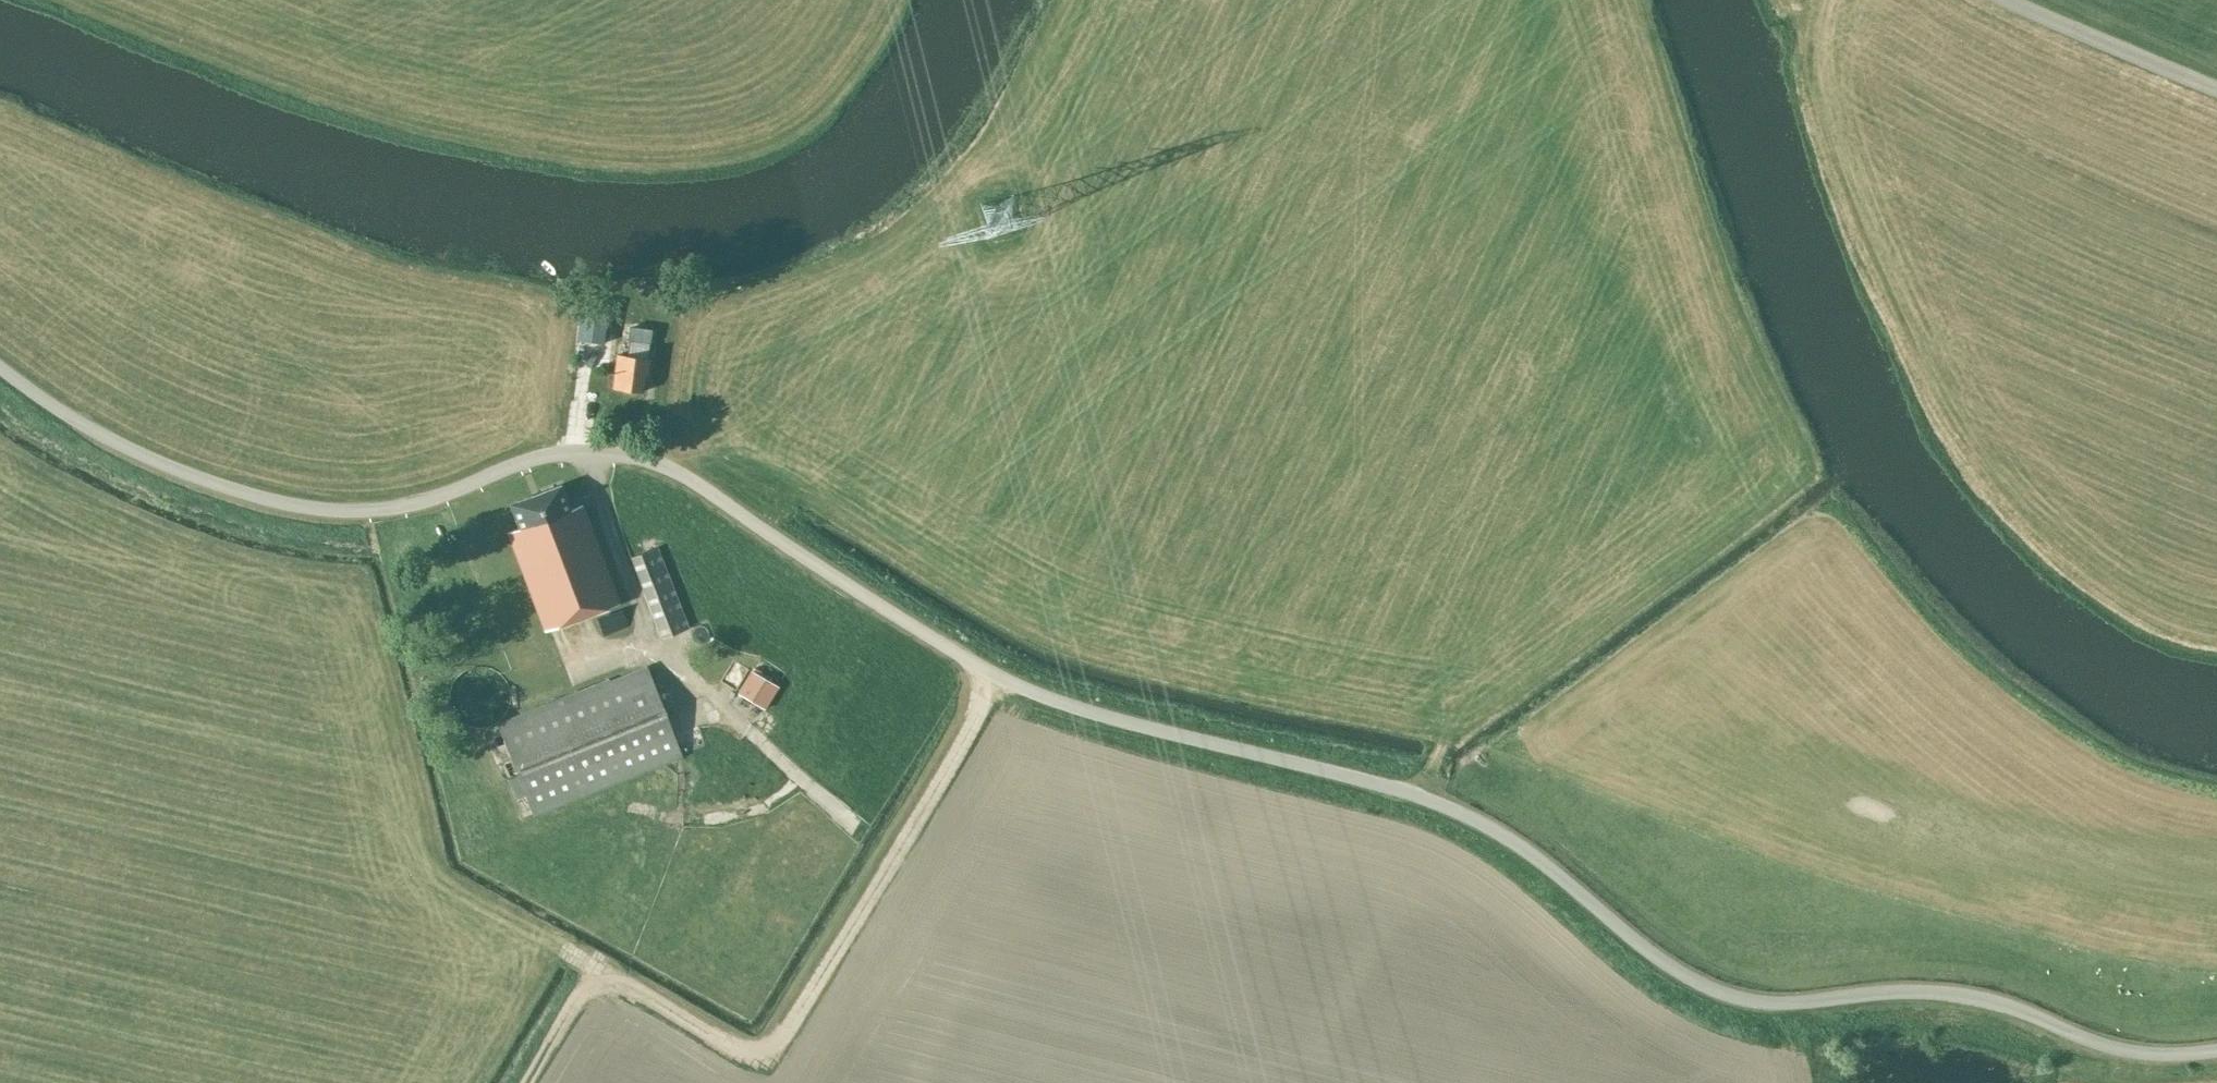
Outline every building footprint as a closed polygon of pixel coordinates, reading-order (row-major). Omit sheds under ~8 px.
[(603,344),(608,307),(582,303),(577,341),(603,344)] [(617,354),(612,387),(641,392),(643,375),(646,376),(649,359),(645,359),(648,344),(628,341),(626,356),(617,354)] [(519,528),(507,532),(547,632),(619,602),(580,505),(568,509),(559,485),(509,505),(519,528)] [(656,549),(630,559),(661,637),(687,627),(656,549)] [(498,725),(517,774),(506,778),(513,799),(525,794),(533,812),(679,754),(645,667),(498,725)] [(762,709),(777,686),(751,670),(737,693),(762,709)] [(675,732),(680,747),(693,742),(688,727),(675,732)]
